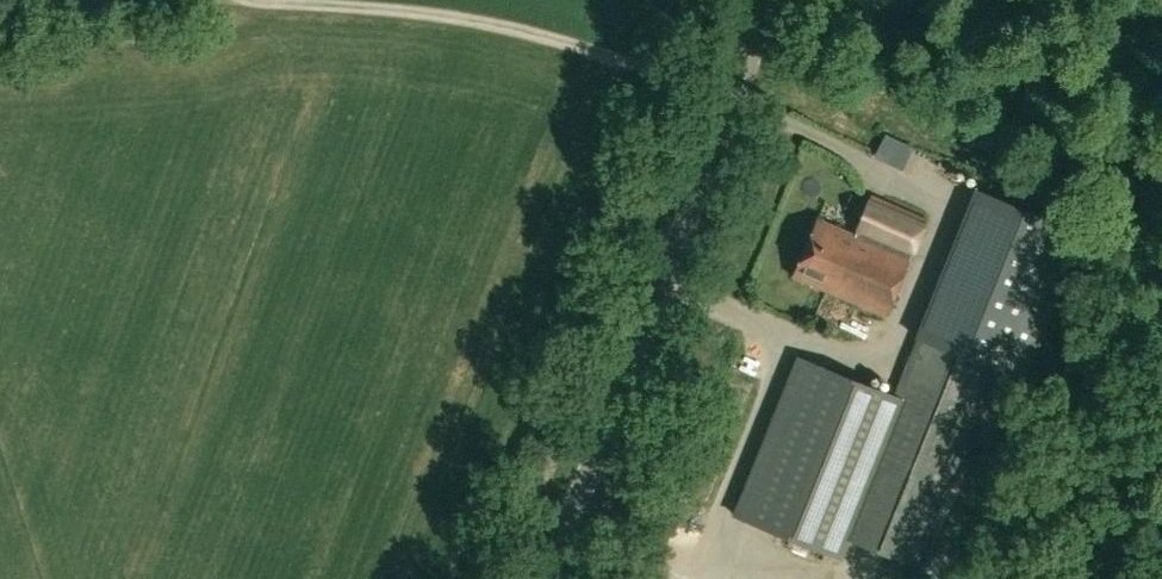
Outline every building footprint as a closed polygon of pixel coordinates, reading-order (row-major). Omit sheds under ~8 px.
[(912,259),(928,220),(872,195),(855,235),(818,219),(793,278),(885,318),(912,259)] [(916,567),(996,369),(970,358),(977,342),(927,321),(839,537),(916,567)]
